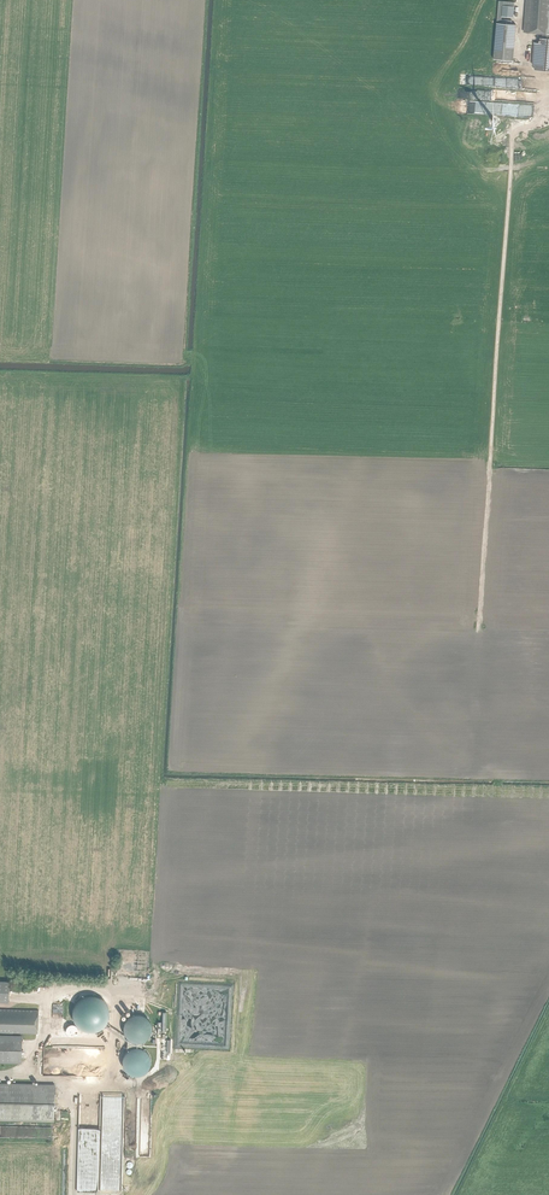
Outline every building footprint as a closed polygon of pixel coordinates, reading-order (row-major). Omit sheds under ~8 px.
[(524,32),(542,34),(542,43),(534,43),(533,64),(535,65),(535,70),(548,71),(548,0),(527,0),(524,32)] [(497,23),(494,59),(513,60),(516,24),(497,23)] [(8,1002),(10,981),(0,981),(0,1002),(8,1002)] [(109,1016),(109,1014),(109,1012),(109,1009),(108,1007),(107,1005),(106,1003),(105,1001),(103,999),(101,998),(99,997),(96,996),(94,995),(91,995),(89,995),(87,995),(84,996),(83,997),(81,998),(79,999),(78,1000),(76,1002),(75,1004),(74,1006),(73,1008),(72,1011),(72,1014),(72,1016),(73,1019),(74,1021),(75,1023),(76,1025),(78,1027),(79,1028),(81,1029),(83,1030),(84,1031),(87,1032),(89,1032),(91,1032),(94,1032),(96,1031),(99,1031),(101,1029),(103,1028),(105,1026),(106,1024),(107,1022),(108,1020),(109,1018),(109,1016)] [(37,1033),(38,1010),(0,1009),(0,1033),(37,1033)] [(128,1038),(127,1051),(126,1051),(126,1052),(125,1053),(124,1054),(123,1056),(123,1057),(123,1058),(122,1059),(122,1060),(122,1061),(122,1063),(123,1064),(123,1065),(123,1066),(123,1067),(124,1068),(125,1069),(125,1070),(126,1071),(127,1072),(128,1072),(129,1073),(130,1074),(132,1075),(133,1075),(135,1075),(136,1075),(137,1075),(138,1075),(139,1075),(140,1075),(142,1075),(143,1074),(144,1073),(145,1073),(146,1072),(146,1071),(147,1070),(148,1069),(149,1068),(150,1067),(150,1065),(150,1064),(151,1062),(151,1060),(151,1059),(150,1058),(150,1057),(149,1055),(149,1054),(148,1053),(147,1052),(147,1051),(146,1050),(145,1050),(144,1049),(143,1049),(142,1048),(143,1042),(144,1041),(145,1040),(146,1039),(147,1039),(148,1038),(149,1037),(150,1036),(150,1035),(150,1034),(151,1033),(151,1032),(151,1031),(152,1030),(152,1028),(152,1027),(151,1026),(151,1025),(151,1024),(150,1023),(150,1022),(150,1021),(149,1020),(149,1019),(148,1018),(147,1018),(146,1017),(145,1016),(144,1016),(143,1015),(141,1015),(139,1014),(137,1014),(136,1014),(135,1014),(134,1015),(133,1015),(132,1015),(131,1016),(130,1016),(129,1017),(128,1018),(127,1019),(126,1020),(125,1021),(125,1022),(124,1024),(124,1025),(123,1027),(123,1028),(123,1029),(123,1030),(124,1031),(124,1032),(124,1033),(124,1034),(125,1035),(126,1036),(127,1037),(128,1038)] [(78,1031),(78,1030),(78,1029),(78,1028),(77,1027),(77,1026),(76,1026),(75,1025),(74,1025),(73,1024),(72,1024),(71,1024),(70,1025),(69,1025),(68,1026),(67,1027),(67,1028),(66,1029),(66,1030),(66,1031),(66,1032),(67,1033),(67,1034),(68,1035),(69,1035),(70,1036),(71,1036),(72,1036),(73,1036),(74,1036),(75,1036),(75,1035),(76,1035),(77,1034),(78,1033),(78,1032),(78,1031)] [(22,1037),(0,1036),(0,1061),(21,1062),(22,1037)] [(54,1122),(55,1085),(0,1083),(0,1120),(54,1122)] [(97,1155),(101,1155),(103,1131),(82,1129),(80,1156),(91,1157),(91,1153),(97,1153),(97,1155)]
